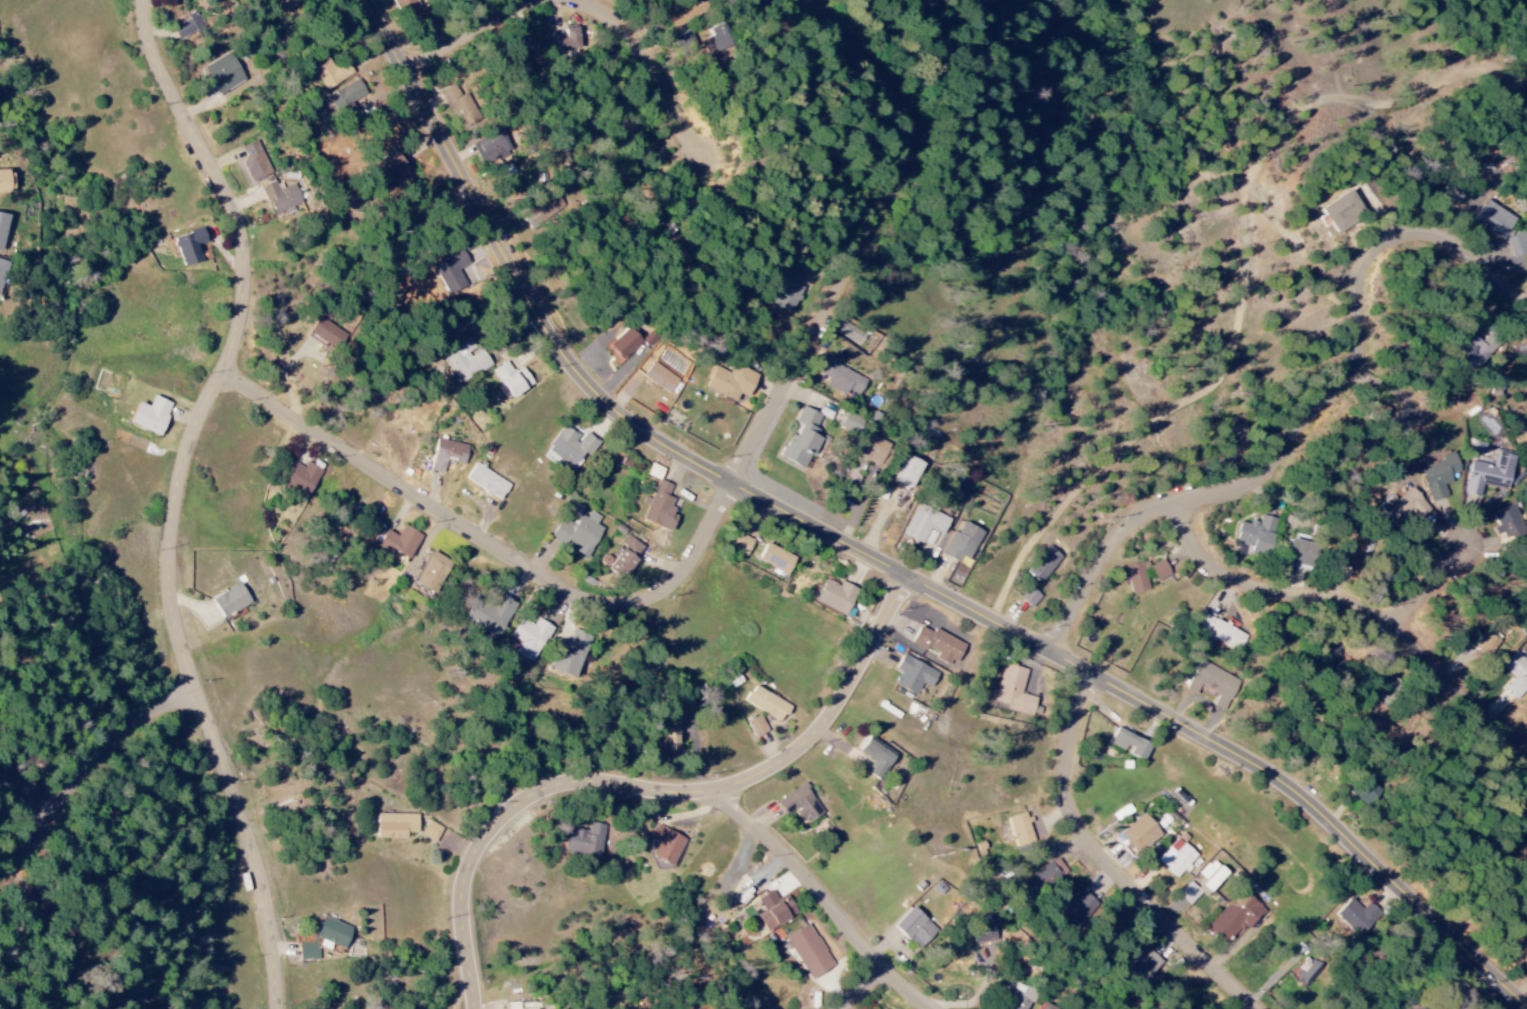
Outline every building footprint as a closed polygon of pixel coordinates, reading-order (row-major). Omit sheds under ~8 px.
[(301,0),(272,0),(279,13),(301,0)] [(419,18),(425,29),(438,21),(429,5),(423,9),(417,0),(396,0),(409,23),(419,18)] [(699,14),(692,0),(684,0),(665,9),(673,27),(699,14)] [(172,25),(179,40),(205,28),(198,13),(172,25)] [(702,40),(709,55),(736,44),(726,22),(707,30),(710,37),(702,40)] [(566,35),(556,35),(556,50),(581,50),(580,28),(565,28),(566,35)] [(323,89),(353,75),(347,61),(332,67),(325,51),(309,58),(323,89)] [(203,65),(216,94),(245,82),(233,53),(203,65)] [(335,114),(369,100),(361,79),(326,94),(335,114)] [(441,89),(456,128),(478,119),(467,92),(459,96),(455,84),(441,89)] [(479,166),(512,151),(503,128),(469,143),(479,166)] [(250,182),(271,174),(258,140),(242,147),(247,160),(242,162),(250,182)] [(0,170),(0,193),(13,192),(12,170),(0,170)] [(273,216),(303,204),(295,184),(278,191),(274,181),(261,187),(273,216)] [(1322,209),(1338,233),(1367,215),(1351,190),(1322,209)] [(1517,218),(1488,200),(1474,222),(1504,240),(1517,218)] [(2,251),(8,214),(0,213),(0,251),(2,251)] [(202,262),(199,245),(208,244),(205,231),(175,236),(181,266),(202,262)] [(1507,238),(1512,258),(1526,255),(1526,233),(1507,238)] [(459,269),(469,265),(464,252),(434,263),(446,295),(466,288),(459,269)] [(770,304),(790,313),(802,287),(800,286),(804,277),(785,269),(770,304)] [(309,333),(339,350),(348,334),(319,317),(309,333)] [(645,341),(631,325),(605,349),(620,364),(645,341)] [(1475,370),(1501,344),(1491,333),(1482,342),(1476,336),(1459,353),(1475,370)] [(492,365),(482,349),(477,352),(468,338),(443,354),(461,384),(492,365)] [(1526,377),(1526,351),(1517,352),(1521,377),(1526,377)] [(829,378),(826,386),(847,395),(849,391),(860,396),(867,379),(837,366),(840,360),(827,355),(819,374),(829,378)] [(493,371),(513,399),(534,384),(522,367),(514,373),(506,361),(493,371)] [(679,379),(653,363),(643,378),(670,394),(679,379)] [(736,402),(739,394),(749,398),(759,374),(734,364),(730,373),(715,366),(705,389),(736,402)] [(161,437),(172,402),(152,396),(150,406),(138,402),(131,427),(161,437)] [(779,457),(803,469),(809,456),(813,458),(822,439),(813,435),(822,416),(802,407),(795,422),(801,425),(796,437),(790,435),(779,457)] [(840,430),(858,437),(865,420),(847,413),(840,430)] [(600,442),(584,432),(582,435),(565,424),(544,456),(570,473),(584,452),(591,456),(600,442)] [(857,458),(882,467),(891,443),(866,434),(857,458)] [(468,444),(435,440),(432,472),(444,473),(445,462),(465,464),(468,444)] [(1420,468),(1431,502),(1448,497),(1444,485),(1453,482),(1451,475),(1461,472),(1454,452),(1441,456),(1442,461),(1420,468)] [(1471,461),(1464,493),(1481,497),(1483,485),(1508,490),(1515,456),(1496,452),(1493,466),(1471,461)] [(894,481),(914,489),(924,462),(904,455),(894,481)] [(309,497),(321,470),(306,464),(304,468),(293,463),(283,486),(309,497)] [(664,470),(651,464),(646,475),(659,481),(664,470)] [(465,481),(487,492),(486,495),(501,502),(510,483),(473,465),(465,481)] [(639,519),(672,532),(677,517),(669,514),(674,500),(667,497),(671,486),(657,480),(649,500),(647,499),(639,519)] [(1431,509),(1411,487),(1397,501),(1392,495),(1378,508),(1396,528),(1413,514),(1419,520),(1431,509)] [(903,535),(921,543),(928,529),(942,536),(950,519),(917,504),(903,535)] [(1515,505),(1492,513),(1503,549),(1526,541),(1515,505)] [(551,536),(577,549),(575,553),(588,559),(603,528),(597,525),(601,517),(590,512),(587,518),(581,515),(576,526),(560,519),(551,536)] [(1277,519),(1259,515),(1257,525),(1240,521),(1234,546),(1269,554),(1277,519)] [(941,554),(959,563),(962,556),(970,560),(983,531),(964,522),(958,534),(952,531),(941,554)] [(386,530),(377,548),(391,554),(393,551),(410,559),(422,535),(403,526),(398,536),(386,530)] [(626,546),(610,567),(623,578),(646,549),(627,534),(621,542),(626,546)] [(1341,561),(1356,567),(1367,540),(1351,534),(1341,561)] [(1288,563),(1312,566),(1315,543),(1291,540),(1288,563)] [(789,576),(797,557),(766,544),(758,563),(789,576)] [(1062,555),(1046,546),(1029,574),(1045,584),(1062,555)] [(433,593),(450,561),(431,551),(414,584),(433,593)] [(1172,575),(1164,560),(1150,567),(1158,583),(1172,575)] [(1132,595),(1149,591),(1141,562),(1124,566),(1132,595)] [(845,617),(858,590),(841,582),(839,586),(826,580),(815,602),(845,617)] [(211,597),(220,618),(250,606),(241,584),(211,597)] [(1031,609),(1042,597),(1030,586),(1019,599),(1031,609)] [(515,603),(499,595),(494,606),(475,596),(462,621),(497,639),(515,603)] [(1476,623),(1488,633),(1495,625),(1483,615),(1476,623)] [(537,618),(532,626),(522,619),(510,636),(520,643),(514,653),(531,663),(553,628),(537,618)] [(1226,626),(1226,625),(1214,619),(1205,637),(1236,652),(1244,635),(1226,626)] [(935,629),(934,633),(920,627),(912,642),(938,655),(936,659),(954,668),(966,645),(935,629)] [(551,671),(578,678),(589,635),(573,630),(569,644),(559,642),(551,671)] [(1471,646),(1487,656),(1497,640),(1482,630),(1471,646)] [(1513,651),(1499,666),(1512,679),(1503,689),(1513,698),(1526,684),(1526,665),(1513,651)] [(917,695),(921,684),(933,689),(940,671),(902,656),(896,670),(899,672),(894,686),(917,695)] [(1199,686),(1219,694),(1214,707),(1225,712),(1239,678),(1198,661),(1186,691),(1195,695),(1199,686)] [(1006,710),(1032,717),(1037,698),(1020,694),(1026,670),(1002,664),(993,701),(1008,705),(1006,710)] [(745,702),(781,723),(791,707),(755,686),(745,702)] [(767,732),(759,716),(747,722),(754,738),(767,732)] [(679,755),(679,728),(662,728),(662,755),(679,755)] [(1126,753),(1145,761),(1153,744),(1117,729),(1110,745),(1127,752),(1126,753)] [(860,753),(872,759),(865,773),(881,781),(896,752),(868,738),(860,753)] [(784,816),(796,810),(804,825),(822,816),(806,785),(776,800),(784,816)] [(407,833),(417,833),(418,815),(378,814),(377,839),(407,840),(407,833)] [(1009,818),(1016,846),(1033,843),(1026,814),(1009,818)] [(1134,854),(1161,837),(1147,814),(1120,831),(1134,854)] [(420,834),(435,843),(443,829),(428,821),(420,834)] [(563,853),(600,858),(605,825),(588,823),(587,831),(567,828),(563,853)] [(651,855),(671,867),(686,840),(658,825),(649,840),(657,845),(651,855)] [(1157,860),(1177,880),(1190,866),(1189,864),(1197,855),(1178,838),(1157,860)] [(1021,881),(1031,897),(1068,874),(1058,859),(1021,881)] [(1228,873),(1211,860),(1199,875),(1205,881),(1198,890),(1208,898),(1228,873)] [(1261,906),(1243,890),(1207,927),(1226,945),(1245,926),(1248,930),(1262,915),(1257,910),(1261,906)] [(767,933),(798,914),(788,896),(778,902),(772,891),(757,900),(765,912),(757,916),(767,933)] [(1092,905),(1083,903),(1084,896),(1072,893),(1068,914),(1090,918),(1092,905)] [(1335,915),(1359,937),(1379,917),(1366,906),(1362,910),(1351,899),(1335,915)] [(919,951),(938,931),(913,908),(894,928),(919,951)] [(353,929),(322,916),(314,937),(321,940),(318,947),(326,950),(329,944),(344,950),(353,929)] [(833,967),(808,925),(785,939),(810,981),(833,967)] [(319,959),(317,950),(313,951),(311,942),(298,945),(301,963),(319,959)] [(1140,984),(1163,963),(1152,951),(1143,959),(1138,953),(1124,966),(1140,984)] [(1034,993),(1015,984),(1004,1008),(1026,1008),(1034,993)]
